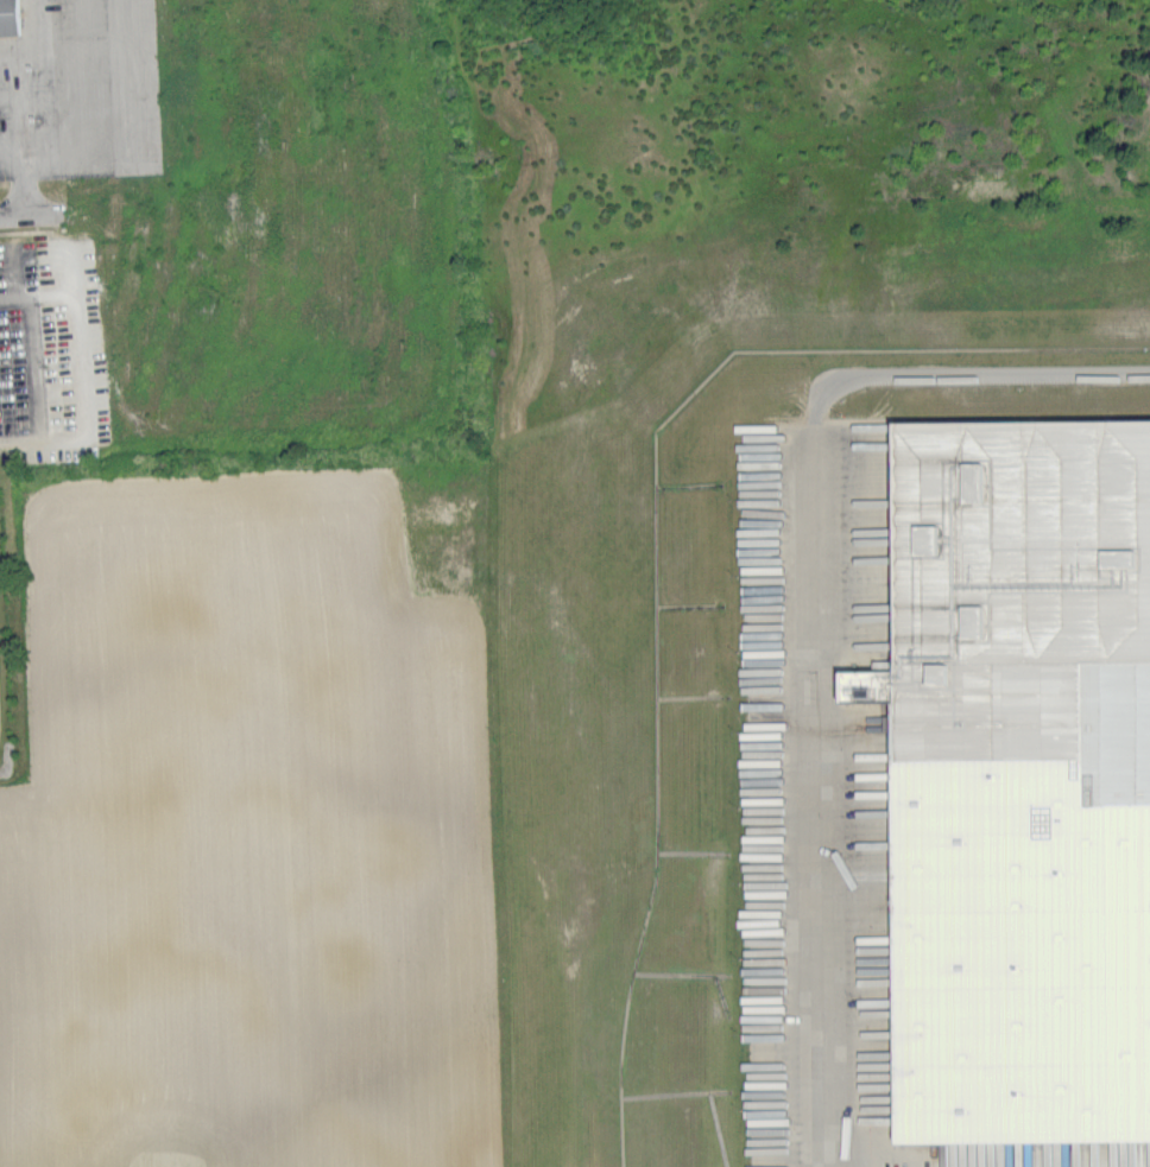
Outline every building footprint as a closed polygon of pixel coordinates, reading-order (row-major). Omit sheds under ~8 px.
[(18,32),(17,0),(0,0),(0,32),(18,32)] [(897,423),(1149,419),(1149,1141),(901,1143),(896,703),(841,703),(841,673),(899,673),(897,423)]
